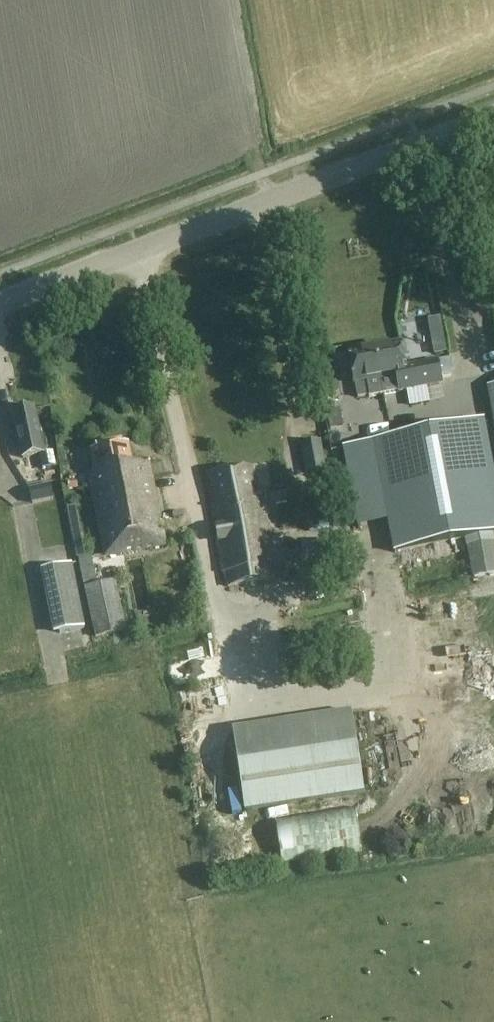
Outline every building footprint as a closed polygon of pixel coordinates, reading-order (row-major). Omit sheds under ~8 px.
[(447,351),(445,342),(433,345),(434,353),(447,351)] [(402,343),(373,349),(378,377),(380,377),(383,395),(399,392),(444,384),(443,379),(450,377),(453,371),(451,359),(439,361),(407,367),(402,343)] [(371,396),(368,379),(378,377),(373,349),(349,353),(357,398),(371,396)] [(21,459),(45,454),(35,409),(12,413),(21,459)] [(340,410),(327,412),(330,429),(343,427),(340,410)] [(372,441),(377,468),(388,522),(394,552),(397,551),(398,551),(463,538),(466,537),(492,532),(493,532),(493,476),(483,420),(372,441)] [(306,477),(326,474),(320,442),(301,445),(306,477)] [(133,468),(129,445),(91,452),(95,473),(88,474),(103,555),(164,544),(162,532),(156,533),(153,521),(159,520),(149,465),(133,468)] [(227,571),(229,588),(274,581),(271,563),(274,562),(262,491),(257,492),(252,466),(211,473),(216,505),(213,506),(224,572),(227,571)] [(57,467),(55,467),(42,469),(41,469),(43,481),(59,478),(57,467)] [(76,481),(67,482),(69,491),(77,489),(76,481)] [(29,490),(32,505),(53,500),(49,486),(29,490)] [(493,574),(493,544),(492,532),(466,537),(474,578),(493,574)] [(41,571),(54,634),(84,628),(72,565),(41,571)] [(84,588),(95,639),(126,632),(116,581),(84,588)] [(232,730),(245,812),(364,794),(352,712),(232,730)] [(274,820),(280,863),(360,851),(354,808),(274,820)]
